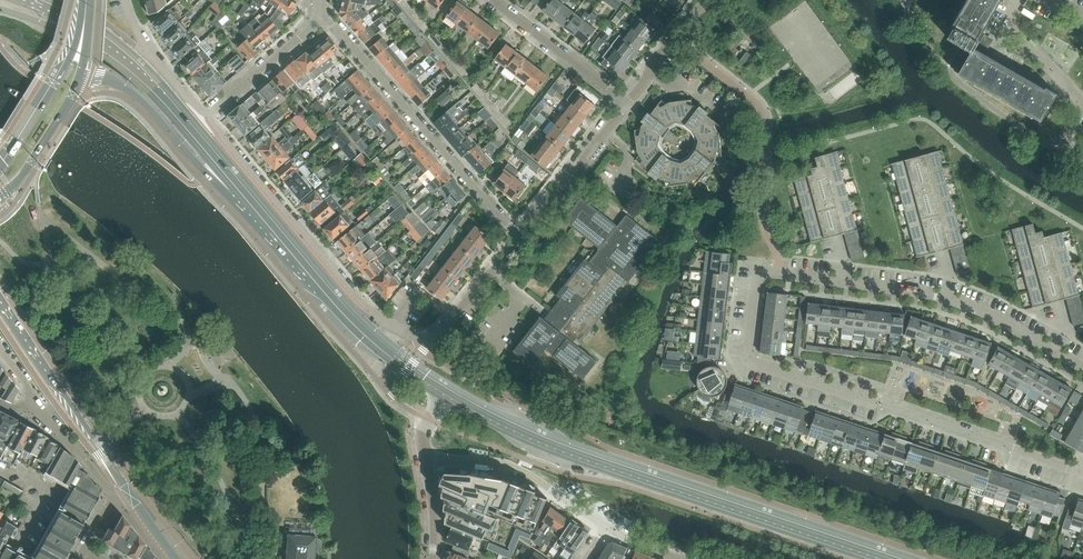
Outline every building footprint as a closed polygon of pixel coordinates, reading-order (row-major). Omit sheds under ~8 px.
[(139,1),(143,11),(146,15),(149,14),(149,15),(159,12),(173,0),(139,0),(139,1)] [(254,9),(257,4),(260,0),(254,0),(249,6),(254,9)] [(270,17),(271,18),(284,0),(272,0),(270,2),(274,5),(268,14),(270,17)] [(271,18),(274,22),(282,10),(289,15),(297,8),(297,4),(292,0),(284,0),(271,18)] [(356,12),(364,6),(363,5),(357,3),(345,0),(343,0),(340,14),(344,19),(355,10),(356,12)] [(405,0),(401,0),(399,2),(407,12),(412,8),(405,0)] [(427,1),(438,9),(445,0),(428,0),(427,1)] [(457,24),(468,10),(464,7),(466,4),(460,0),(458,2),(458,1),(447,16),(457,24)] [(553,19),(564,5),(558,0),(550,0),(542,10),(553,19)] [(674,4),(671,8),(676,12),(685,1),(683,0),(669,0),(674,4)] [(951,27),(955,29),(949,39),(961,46),(971,52),(967,60),(958,74),(1041,122),(1057,94),(1046,88),(1043,92),(982,57),(989,43),(979,32),(998,0),(967,0),(951,27)] [(222,9),(214,2),(209,7),(217,15),(222,9)] [(553,19),(564,27),(574,13),(564,5),(553,19)] [(254,9),(249,7),(244,11),(252,21),(248,24),(254,31),(254,30),(263,41),(271,34),(256,18),(253,14),(251,12),(254,9)] [(421,18),(412,8),(407,12),(416,22),(421,18)] [(641,14),(646,18),(650,13),(645,9),(641,14)] [(157,30),(160,33),(162,33),(163,33),(178,20),(169,10),(154,23),(158,28),(157,30)] [(356,12),(346,21),(352,28),(369,14),(366,10),(360,15),(356,12)] [(457,24),(468,32),(479,18),(468,10),(457,24)] [(620,10),(616,15),(622,20),(626,14),(620,10)] [(253,14),(256,18),(271,34),(279,28),(274,22),(271,18),(270,17),(265,21),(260,14),(256,11),(253,14)] [(564,27),(574,35),(585,21),(574,13),(564,27)] [(650,13),(646,18),(657,27),(661,21),(650,13)] [(352,28),(359,36),(374,22),(371,19),(372,17),(369,14),(352,28)] [(622,20),(616,15),(612,21),(617,25),(622,20)] [(374,22),(359,36),(365,43),(381,29),(378,26),(382,22),(379,18),(374,22)] [(421,18),(416,22),(425,33),(430,29),(421,18)] [(468,32),(478,40),(489,26),(479,18),(468,32)] [(658,31),(641,18),(633,29),(646,40),(649,36),(651,37),(653,37),(658,31)] [(585,21),(574,35),(585,43),(596,30),(585,21)] [(166,42),(169,46),(171,45),(172,46),(187,33),(178,23),(163,36),(167,40),(166,42)] [(240,30),(248,39),(255,47),(263,41),(254,30),(254,31),(248,24),(240,30)] [(489,26),(478,40),(489,49),(500,34),(489,26)] [(633,29),(624,39),(638,50),(646,40),(633,29)] [(604,31),(600,36),(605,40),(609,35),(604,31)] [(429,37),(438,48),(442,44),(434,33),(429,37)] [(181,59),(185,56),(199,44),(199,43),(194,37),(191,40),(187,36),(172,49),(176,53),(175,55),(178,58),(180,58),(181,59)] [(612,46),(616,50),(630,61),(638,50),(624,39),(620,36),(612,46)] [(324,42),(319,46),(329,58),(340,70),(343,67),(333,55),(340,49),(330,37),(328,39),(326,38),(324,40),(324,42)] [(370,48),(377,57),(389,46),(382,38),(370,48)] [(255,47),(248,39),(238,47),(249,61),(253,57),(255,57),(258,55),(258,53),(259,52),(255,47)] [(384,65),(396,54),(401,50),(394,42),(389,46),(377,57),(384,65)] [(193,74),(193,75),(207,63),(202,58),(207,54),(199,44),(185,56),(189,61),(185,65),(189,69),(189,71),(191,74),(193,74)] [(451,54),(442,44),(438,48),(446,58),(451,54)] [(517,53),(506,44),(495,59),(506,67),(517,53)] [(307,52),(306,53),(319,67),(329,58),(319,46),(317,47),(316,47),(313,49),(313,51),(309,55),(307,52)] [(606,59),(601,64),(612,73),(616,67),(621,71),(630,61),(616,50),(612,46),(603,57),(606,59)] [(967,60),(971,52),(961,46),(957,54),(967,60)] [(753,57),(749,54),(746,52),(740,61),(746,66),(753,57)] [(297,59),(296,60),(309,75),(319,67),(306,53),(304,55),(303,54),(302,55),(300,55),(297,57),(297,59)] [(506,67),(516,75),(527,61),(517,53),(506,67)] [(403,62),(396,54),(384,65),(391,73),(403,62)] [(460,64),(451,54),(446,58),(455,68),(460,64)] [(238,55),(229,62),(238,72),(247,65),(238,55)] [(197,81),(199,84),(201,84),(202,85),(216,73),(219,71),(214,65),(219,60),(216,56),(207,63),(193,75),(197,79),(197,81)] [(309,75),(296,60),(291,64),(289,64),(287,66),(287,68),(285,69),(296,82),(303,76),(308,82),(312,78),(309,75)] [(340,70),(345,76),(356,67),(351,61),(343,67),(340,70)] [(516,75),(527,83),(538,69),(527,61),(516,75)] [(410,70),(403,62),(391,73),(398,81),(410,70)] [(469,74),(460,64),(455,68),(464,78),(469,74)] [(527,83),(537,91),(549,77),(538,69),(527,83)] [(277,74),(274,77),(274,78),(272,80),(283,92),(290,86),(295,92),(299,89),(283,70),(278,74),(277,74)] [(345,80),(352,89),(365,78),(358,70),(345,80)] [(410,70),(398,81),(405,89),(417,79),(410,70)] [(216,73),(202,85),(206,89),(206,91),(208,94),(210,94),(211,95),(228,81),(219,71),(216,73)] [(372,86),(365,78),(352,89),(360,97),(372,86)] [(405,89),(412,98),(424,87),(417,79),(405,89)] [(259,91),(269,103),(281,93),(271,81),(265,86),(263,86),(260,89),(260,90),(259,91)] [(551,88),(556,92),(560,86),(555,82),(551,88)] [(481,98),(485,94),(477,83),(472,87),(481,98)] [(379,94),(372,86),(360,97),(363,101),(354,109),(358,113),(358,112),(379,94)] [(424,87),(412,98),(419,106),(432,95),(424,87)] [(556,92),(551,88),(547,93),(552,97),(556,92)] [(447,91),(437,99),(442,106),(452,98),(447,91)] [(242,103),(228,115),(232,120),(232,122),(235,125),(237,125),(237,126),(251,114),(246,108),(255,100),(260,106),(265,102),(262,97),(256,92),(251,96),(242,103)] [(572,104),(587,115),(595,105),(581,93),(572,104)] [(386,102),(379,94),(358,112),(365,120),(374,113),(386,102)] [(494,104),(485,94),(481,98),(489,108),(494,104)] [(641,129),(635,130),(638,152),(639,155),(636,160),(662,180),(665,181),(665,187),(688,184),(690,182),(695,186),(715,160),(716,157),(722,156),(719,134),(718,131),(721,126),(695,106),(692,106),(691,100),(669,102),(667,104),(662,100),(642,126),(641,129)] [(434,123),(440,130),(452,119),(454,117),(451,114),(458,109),(457,108),(462,104),(460,101),(434,123)] [(386,102),(374,113),(365,120),(372,129),(373,128),(393,111),(386,102)] [(539,103),(535,108),(540,112),(544,107),(539,103)] [(503,114),(494,104),(489,108),(498,118),(503,114)] [(587,115),(572,104),(564,114),(579,126),(587,115)] [(251,114),(237,126),(241,129),(241,132),(243,134),(245,135),(246,136),(260,124),(255,118),(264,110),(260,106),(251,114)] [(535,108),(531,114),(536,118),(540,112),(535,108)] [(400,119),(393,111),(373,128),(377,132),(376,133),(379,137),(383,134),(400,119)] [(511,124),(503,114),(498,118),(507,128),(511,124)] [(579,126),(564,114),(556,125),(570,136),(579,126)] [(254,146),(255,146),(257,148),(270,136),(265,130),(266,129),(264,127),(270,121),(267,117),(260,123),(262,125),(248,137),(251,140),(250,141),(252,142),(251,144),(254,146)] [(408,128),(407,127),(400,119),(383,134),(387,139),(384,142),(387,145),(395,138),(396,139),(408,128)] [(440,130),(447,139),(460,128),(452,119),(440,130)] [(519,129),(524,133),(528,128),(523,124),(519,129)] [(570,136),(556,125),(548,135),(562,146),(570,136)] [(447,139),(455,148),(467,137),(460,128),(447,139)] [(396,140),(404,148),(416,137),(409,129),(396,140)] [(524,133),(519,129),(515,134),(520,138),(524,133)] [(554,157),(562,146),(548,135),(540,145),(554,157)] [(264,155),(267,159),(289,140),(285,137),(278,143),(273,136),(258,149),(259,150),(259,152),(262,155),(264,155)] [(404,148),(411,156),(423,145),(416,137),(404,148)] [(463,157),(464,156),(475,146),(467,137),(455,148),(463,157)] [(369,147),(362,138),(357,143),(363,151),(369,147)] [(289,140),(267,159),(271,163),(270,165),(273,168),(275,168),(276,169),(290,157),(285,151),(292,144),(289,140)] [(469,161),(472,165),(486,152),(485,152),(478,143),(475,146),(464,156),(464,158),(466,161),(469,161)] [(411,156),(418,164),(430,154),(423,145),(411,156)] [(486,152),(472,165),(475,168),(474,170),(477,173),(479,173),(479,174),(494,161),(489,156),(493,153),(492,152),(496,148),(494,145),(485,152),(486,152)] [(554,157),(540,145),(531,156),(546,167),(554,157)] [(515,155),(526,164),(530,159),(519,150),(515,155)] [(857,229),(836,152),(816,157),(818,167),(811,169),(813,174),(794,179),(795,180),(811,242),(844,233),(847,241),(859,238),(858,229),(857,229)] [(917,256),(917,257),(950,248),(953,256),(965,252),(963,245),(964,245),(963,244),(938,152),(892,163),(892,164),(893,164),(917,256)] [(284,180),(285,181),(299,169),(307,162),(299,153),(277,171),(280,175),(280,177),(282,180),(284,180)] [(418,164),(425,173),(437,162),(430,154),(418,164)] [(530,159),(526,164),(537,172),(540,167),(530,159)] [(425,173),(432,181),(444,170),(437,162),(425,173)] [(290,186),(293,190),(307,178),(299,169),(285,181),(285,184),(288,186),(290,186)] [(493,183),(504,192),(515,177),(505,169),(493,183)] [(432,181),(439,189),(451,179),(451,178),(444,170),(432,181)] [(307,178),(293,190),(296,194),(296,197),(298,199),(300,200),(301,200),(323,182),(315,172),(307,178)] [(515,177),(504,192),(515,200),(526,186),(515,177)] [(438,190),(446,198),(459,187),(456,184),(455,183),(453,180),(452,180),(451,179),(439,189),(438,190)] [(461,190),(459,187),(446,198),(434,208),(438,213),(450,203),(453,207),(466,195),(465,194),(465,193),(463,191),(461,190)] [(310,211),(311,211),(324,200),(316,190),(302,202),(305,205),(305,207),(308,211),(310,211)] [(321,224),(336,212),(337,210),(336,209),(340,206),(330,195),(325,199),(324,200),(311,211),(316,218),(316,220),(318,222),(320,222),(321,224)] [(353,195),(336,209),(341,214),(345,211),(357,200),(353,195)] [(585,261),(558,295),(558,294),(557,295),(561,298),(544,320),(540,317),(540,318),(515,350),(514,350),(533,366),(534,365),(533,365),(546,349),(554,355),(583,379),(597,361),(578,346),(661,242),(627,215),(618,226),(582,198),(564,220),(599,248),(598,249),(599,250),(589,262),(585,259),(585,260),(585,261)] [(331,234),(334,238),(354,221),(345,211),(341,214),(325,228),(326,228),(326,231),(328,233),(331,234)] [(460,213),(452,224),(457,228),(465,217),(460,213)] [(452,224),(444,234),(449,238),(457,228),(452,224)] [(1081,303),(1079,295),(1079,294),(1062,233),(1063,233),(1062,232),(1044,237),(1042,231),(1035,233),(1033,224),(1012,229),(1033,307),(1066,299),(1068,306),(1081,303)] [(357,225),(337,241),(338,242),(338,244),(340,247),(342,247),(345,251),(365,234),(357,225)] [(468,237),(482,248),(491,237),(476,226),(468,237)] [(377,241),(369,232),(362,237),(346,251),(349,255),(349,257),(351,260),(353,260),(354,261),(370,247),(377,241)] [(444,234),(436,245),(441,249),(449,238),(444,234)] [(482,248),(468,237),(460,247),(474,258),(482,248)] [(861,244),(859,238),(847,241),(848,248),(861,244)] [(863,251),(861,244),(848,248),(850,254),(863,251)] [(436,245),(428,255),(433,259),(441,249),(436,245)] [(359,266),(362,270),(379,256),(370,247),(354,261),(354,263),(357,266),(359,266)] [(460,247),(452,257),(466,269),(474,258),(460,247)] [(706,272),(731,275),(733,263),(732,263),(729,263),(731,254),(709,251),(706,272)] [(865,257),(863,251),(850,254),(852,261),(865,257)] [(967,259),(965,252),(953,256),(954,263),(967,259)] [(428,255),(419,265),(425,269),(433,259),(428,255)] [(370,279),(371,280),(386,267),(387,266),(379,256),(362,270),(366,274),(366,277),(368,279),(370,279)] [(452,257),(444,268),(458,279),(466,269),(452,257)] [(969,266),(967,259),(954,263),(956,269),(969,266)] [(419,265),(411,276),(416,280),(425,269),(419,265)] [(971,272),(969,266),(956,269),(958,275),(971,272)] [(376,286),(379,290),(387,282),(393,276),(386,267),(371,280),(372,282),(372,284),(374,286),(376,286)] [(450,289),(458,279),(444,268),(435,278),(450,289)] [(730,287),(731,275),(706,272),(704,272),(703,284),(730,287)] [(379,290),(383,294),(383,296),(385,298),(387,299),(388,300),(400,283),(393,276),(387,282),(379,290)] [(442,300),(450,289),(435,278),(427,289),(442,300)] [(703,284),(701,296),(728,299),(730,287),(703,284)] [(767,304),(786,307),(787,295),(788,295),(788,294),(768,292),(768,293),(767,304)] [(701,296),(700,308),(727,311),(728,299),(701,296)] [(807,322),(819,324),(821,305),(809,303),(808,303),(806,323),(807,323),(807,322)] [(1082,309),(1081,303),(1068,306),(1070,313),(1082,309)] [(765,316),(784,318),(786,307),(767,304),(765,316)] [(830,332),(830,325),(833,306),(821,305),(819,324),(818,331),(830,332)] [(830,325),(842,327),(845,308),(833,306),(830,325)] [(698,320),(705,321),(725,323),(727,311),(700,308),(698,320)] [(842,334),(853,335),(854,328),(857,309),(845,308),(842,327),(842,334)] [(866,330),(878,331),(880,312),(881,309),(873,308),(873,311),(869,311),(866,330)] [(854,328),(866,330),(869,311),(857,309),(854,328)] [(881,309),(880,312),(878,331),(890,332),(892,314),(888,313),(888,310),(881,309)] [(1082,309),(1070,313),(1072,319),(1082,316),(1082,310),(1082,309)] [(892,314),(890,332),(902,334),(905,315),(904,315),(892,314)] [(764,328),(783,330),(784,318),(765,316),(764,328)] [(906,335),(917,339),(923,320),(912,317),(912,316),(911,316),(905,335),(906,335)] [(1072,319),(1073,326),(1082,323),(1082,316),(1072,319)] [(917,339),(928,342),(934,324),(930,323),(931,320),(924,318),(923,320),(917,339)] [(697,332),(704,332),(724,335),(725,323),(705,321),(698,320),(697,332)] [(927,347),(938,351),(946,328),(934,324),(928,342),(927,347)] [(764,328),(763,340),(782,342),(783,330),(764,328)] [(938,351),(949,354),(957,332),(946,328),(938,351)] [(697,332),(696,344),(723,347),(724,335),(704,332),(697,332)] [(949,354),(961,358),(968,336),(957,332),(949,354)] [(962,354),(974,358),(980,340),(968,336),(962,354)] [(782,342),(763,340),(761,352),(780,355),(780,354),(782,342)] [(974,358),(985,361),(985,362),(986,362),(992,343),(991,343),(980,340),(974,358)] [(723,347),(696,344),(694,355),(698,356),(701,356),(701,357),(711,358),(720,359),(721,359),(723,347)] [(989,364),(999,370),(1009,353),(999,347),(998,346),(988,364),(989,364)] [(1019,359),(1009,353),(999,370),(1010,376),(1019,359)] [(698,356),(697,363),(711,364),(711,358),(701,357),(701,356),(698,356)] [(1010,376),(1020,382),(1030,365),(1019,359),(1010,376)] [(1017,387),(1027,393),(1030,388),(1040,371),(1036,369),(1037,366),(1031,363),(1030,365),(1020,382),(1017,387)] [(699,389),(725,373),(723,370),(721,369),(718,367),(715,366),(712,366),(709,366),(706,367),(704,369),(702,370),(700,373),(698,375),(697,381),(698,387),(699,389)] [(4,371),(0,378),(0,386),(1,386),(0,388),(0,389),(4,391),(11,379),(4,371)] [(1030,388),(1041,394),(1050,377),(1040,371),(1030,388)] [(699,389),(695,392),(697,395),(700,397),(704,400),(707,401),(711,402),(711,396),(715,396),(718,395),(721,394),(723,392),(725,390),(726,387),(727,384),(727,381),(727,377),(726,375),(725,373),(699,389)] [(1041,394),(1051,400),(1061,383),(1050,377),(1041,394)] [(4,391),(0,398),(11,403),(19,389),(11,379),(4,391)] [(739,413),(741,407),(748,387),(736,383),(735,384),(736,384),(733,393),(729,403),(730,403),(729,406),(728,409),(739,413)] [(1061,383),(1051,400),(1049,403),(1060,410),(1062,406),(1072,389),(1071,389),(1061,383)] [(978,389),(986,393),(988,389),(980,384),(978,389)] [(750,417),(752,411),(759,391),(748,387),(741,407),(739,413),(750,417)] [(988,395),(996,399),(999,395),(991,390),(988,395)] [(727,391),(722,403),(723,403),(729,406),(730,403),(729,403),(733,393),(727,391)] [(750,417),(762,421),(764,414),(770,395),(759,391),(752,411),(750,417)] [(1075,391),(1069,401),(1076,405),(1082,395),(1075,391)] [(762,421),(773,425),(782,399),(770,395),(764,414),(762,421)] [(999,395),(996,399),(1004,404),(1007,400),(999,395)] [(785,428),(787,422),(793,402),(782,399),(773,425),(785,428)] [(802,434),(803,433),(803,430),(808,418),(802,416),(804,407),(805,407),(805,406),(793,402),(787,422),(785,428),(802,434)] [(1009,406),(1017,411),(1019,407),(1011,402),(1009,406)] [(1019,407),(1017,411),(1025,416),(1028,412),(1019,407)] [(803,433),(820,439),(829,414),(817,410),(816,411),(817,411),(814,420),(808,418),(803,430),(803,433)] [(0,411),(0,456),(20,421),(0,411)] [(1065,442),(1082,452),(1082,411),(1065,442)] [(831,444),(840,418),(829,414),(820,439),(820,440),(831,444)] [(1030,418),(1038,423),(1040,419),(1032,414),(1030,418)] [(840,418),(831,444),(843,448),(843,447),(851,422),(840,418)] [(1040,419),(1038,423),(1046,428),(1048,423),(1040,419)] [(0,456),(0,460),(11,467),(14,462),(33,429),(20,421),(0,456)] [(863,426),(851,422),(843,447),(854,451),(854,450),(863,426)] [(863,426),(856,445),(854,450),(866,454),(874,430),(863,426)] [(33,429),(14,462),(29,471),(47,437),(33,429)] [(1050,434),(1060,439),(1062,434),(1053,429),(1050,434)] [(877,458),(878,454),(885,433),(874,430),(866,454),(877,458)] [(877,458),(891,462),(892,459),(900,435),(895,433),(894,436),(885,433),(878,454),(877,458)] [(905,436),(900,435),(892,459),(905,463),(912,442),(904,440),(905,436)] [(47,437),(29,471),(41,478),(45,472),(59,446),(47,437)] [(903,469),(917,473),(918,468),(926,443),(921,442),(920,445),(912,442),(905,463),(903,469)] [(918,468),(932,472),(939,451),(931,448),(932,445),(926,443),(918,468)] [(73,487),(69,495),(92,508),(102,491),(102,490),(74,457),(68,453),(59,446),(45,472),(55,477),(73,487)] [(932,472),(945,477),(953,452),(948,451),(947,454),(939,451),(932,472)] [(945,477),(958,481),(965,460),(957,457),(958,454),(953,452),(945,477)] [(958,481),(971,486),(980,461),(974,459),(973,463),(965,460),(958,481)] [(971,486),(985,490),(992,469),(984,466),(985,463),(980,461),(971,486)] [(992,469),(985,490),(983,495),(995,498),(1003,473),(992,469)] [(446,472),(441,484),(444,486),(443,497),(446,498),(445,505),(444,511),(447,511),(445,523),(452,526),(475,536),(475,535),(483,539),(484,539),(488,541),(485,547),(486,548),(486,550),(499,554),(503,556),(510,558),(511,555),(512,556),(520,538),(521,535),(530,539),(533,532),(537,522),(547,498),(536,493),(537,491),(520,484),(519,484),(504,478),(504,479),(503,479),(496,478),(496,477),(469,472),(469,473),(446,472)] [(995,498),(1006,502),(1015,476),(1003,473),(995,498)] [(1015,476),(1006,502),(1017,506),(1019,500),(1026,480),(1015,476)] [(1019,500),(1031,503),(1037,484),(1026,480),(1019,500)] [(1037,484),(1031,503),(1029,510),(1040,514),(1049,488),(1037,484)] [(1040,514),(1052,517),(1053,514),(1059,516),(1064,503),(1057,501),(1060,492),(1061,493),(1061,492),(1049,488),(1040,514)] [(92,508),(69,495),(65,501),(88,514),(92,508)] [(1082,521),(1082,499),(1079,498),(1079,499),(1076,507),(1070,505),(1065,518),(1072,520),(1073,518),(1082,521)] [(65,501),(62,507),(67,509),(65,513),(60,511),(34,558),(63,558),(88,514),(65,501)] [(542,543),(545,538),(561,514),(556,511),(556,509),(554,508),(552,508),(551,507),(543,521),(545,523),(541,529),(545,532),(541,537),(538,535),(534,542),(540,546),(542,543)] [(554,534),(558,538),(570,520),(569,520),(570,519),(567,517),(566,517),(561,514),(545,538),(542,543),(546,545),(549,540),(550,540),(553,535),(554,534)] [(2,517),(0,520),(0,552),(6,542),(10,533),(14,536),(20,528),(2,517)] [(138,558),(146,544),(146,543),(126,519),(119,520),(113,530),(108,528),(103,536),(105,543),(134,558),(137,558),(138,558)] [(580,526),(572,520),(571,520),(570,520),(558,538),(553,546),(559,550),(556,553),(559,555),(560,555),(562,551),(563,552),(580,526)] [(314,554),(315,554),(315,552),(318,552),(320,552),(321,553),(322,539),(320,539),(315,538),(316,537),(316,538),(316,536),(315,536),(315,523),(289,521),(288,534),(287,534),(287,536),(286,550),(286,552),(285,558),(314,558),(314,554)] [(475,536),(452,526),(451,529),(446,541),(449,542),(454,544),(459,546),(456,553),(468,558),(471,550),(469,549),(475,536)] [(583,528),(580,526),(563,552),(562,551),(560,555),(566,558),(571,558),(589,532),(583,528)] [(521,535),(520,538),(530,544),(532,539),(530,539),(521,535)] [(603,553),(612,558),(615,555),(625,558),(630,558),(634,550),(613,542),(609,543),(603,553)] [(146,544),(138,558),(139,558),(158,558),(146,544)] [(6,547),(0,556),(0,558),(29,558),(6,547)] [(450,551),(447,557),(446,557),(445,558),(470,558),(468,558),(456,553),(451,552),(450,551)]
